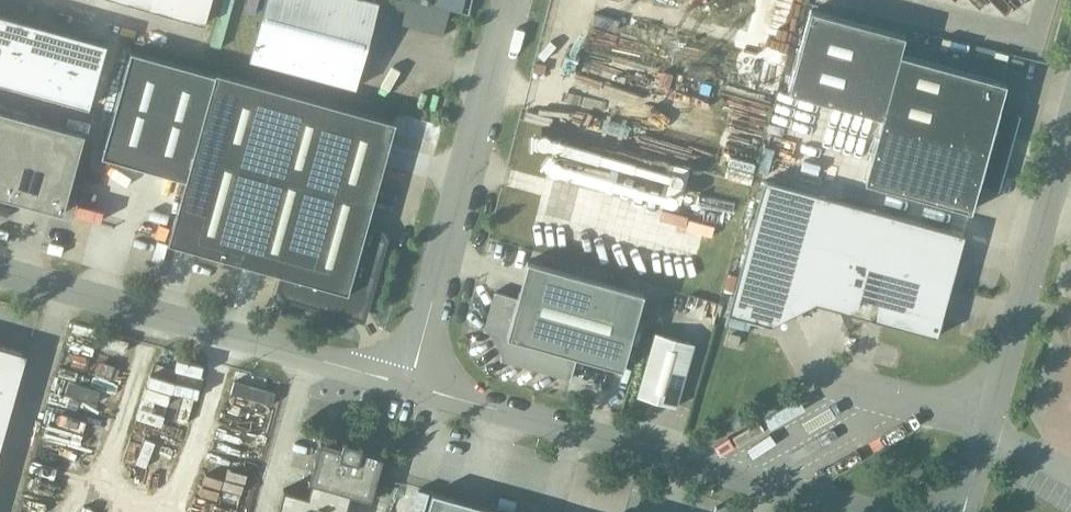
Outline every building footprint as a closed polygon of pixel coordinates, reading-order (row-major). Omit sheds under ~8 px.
[(204,23),(211,0),(122,0),(204,23)] [(356,87),(379,3),(369,0),(266,0),(251,59),(356,87)] [(406,12),(449,23),(455,0),(410,0),(406,12)] [(787,92),(882,118),(1010,153),(1021,115),(1000,109),(1007,83),(900,54),(905,35),(809,9),(787,92)] [(107,43),(0,14),(0,82),(89,106),(107,43)] [(395,31),(392,43),(415,49),(418,38),(395,31)] [(366,307),(385,241),(380,232),(366,228),(396,122),(216,72),(216,75),(131,51),(102,156),(186,180),(169,243),(283,275),(279,289),(284,298),(350,317),(353,315),(354,318),(365,312),(363,309),(366,307)] [(603,124),(607,111),(581,103),(577,116),(603,124)] [(615,123),(648,129),(650,113),(618,107),(615,123)] [(63,213),(85,133),(0,110),(0,196),(63,213)] [(882,118),(865,182),(972,211),(979,185),(1000,191),(1010,153),(882,118)] [(662,141),(684,140),(683,123),(661,124),(662,141)] [(691,130),(689,146),(724,150),(726,134),(691,130)] [(714,244),(725,191),(651,176),(649,187),(635,184),(635,182),(588,172),(582,200),(560,195),(557,212),(714,244)] [(765,180),(740,271),(729,313),(771,325),(815,303),(937,336),(965,235),(765,180)] [(578,356),(623,369),(644,293),(528,261),(518,298),(497,292),(486,331),(497,334),(504,347),(501,358),(572,377),(578,356)] [(77,326),(71,350),(97,356),(103,332),(77,326)] [(638,396),(676,407),(694,344),(656,333),(638,396)] [(108,343),(103,362),(129,369),(134,350),(108,343)] [(212,357),(212,344),(186,344),(186,357),(212,357)] [(26,354),(0,347),(0,448),(26,354)] [(70,361),(67,372),(87,376),(90,365),(70,361)] [(91,382),(88,392),(114,400),(117,390),(91,382)] [(60,390),(57,400),(79,405),(82,395),(60,390)] [(833,394),(791,413),(796,424),(838,405),(833,394)] [(62,446),(62,455),(101,456),(102,427),(51,426),(50,446),(62,446)] [(277,511),(346,511),(351,495),(371,500),(383,458),(361,451),(362,447),(344,442),(343,442),(342,446),(320,440),(308,483),(311,483),(307,495),(283,489),(277,511)] [(260,487),(264,470),(225,462),(222,479),(260,487)] [(433,493),(428,511),(503,511),(433,493)]
